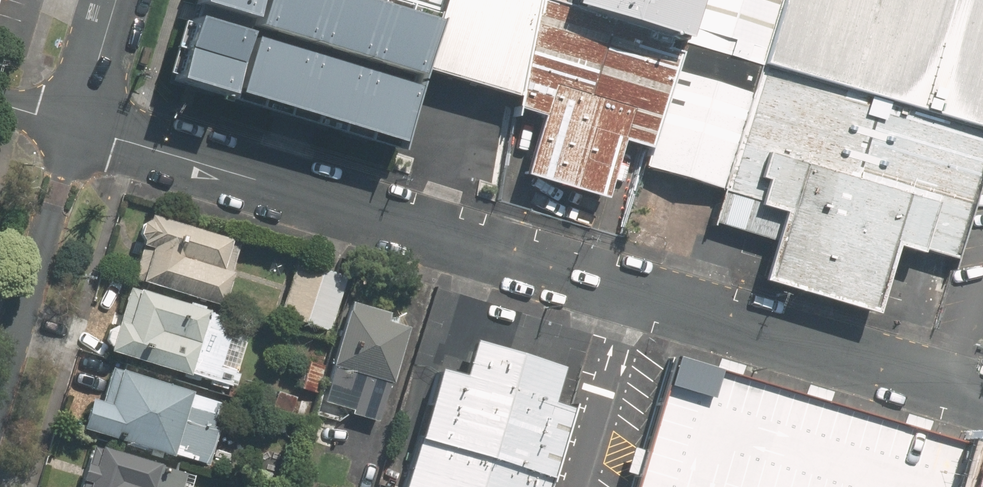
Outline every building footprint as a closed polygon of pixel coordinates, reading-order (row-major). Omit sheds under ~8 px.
[(249,0),(187,0),(160,93),(218,109),(220,101),(249,0)] [(326,0),(249,0),(220,101),(384,148),(419,25),(326,0)] [(517,96),(530,0),(443,0),(422,67),(517,96)] [(522,174),(603,198),(621,141),(647,148),(681,38),(570,5),(563,3),(554,0),(530,0),(517,96),(517,110),(540,115),(522,174)] [(570,5),(681,38),(692,0),(571,0),(570,5)] [(642,166),(720,189),(757,65),(776,0),(692,0),(681,38),(647,148),(642,166)] [(757,65),(982,131),(982,0),(776,0),(757,65)] [(757,65),(720,189),(711,223),(766,241),(756,278),(871,310),(891,239),(955,259),(982,163),(982,131),(757,65)] [(153,218),(147,220),(143,225),(140,235),(145,243),(135,279),(227,305),(237,270),(233,268),(241,242),(234,240),(235,238),(154,213),(153,218)] [(348,276),(299,260),(281,314),(331,330),(348,276)] [(191,300),(190,304),(132,285),(119,327),(114,325),(107,344),(113,346),(112,349),(193,375),(193,372),(237,386),(241,375),(245,377),(247,370),(243,368),(257,325),(206,309),(207,306),(191,300)] [(392,312),(353,300),(335,363),(324,400),(354,408),(353,413),(380,420),(391,381),(395,382),(411,325),(390,319),(392,312)] [(571,411),(548,403),(559,365),(471,338),(459,376),(437,370),(401,486),(548,486),(571,411)] [(631,486),(952,486),(959,462),(669,358),(631,486)] [(222,401),(195,393),(196,390),(114,366),(104,400),(94,397),(87,424),(96,427),(95,432),(173,454),(205,464),(205,463),(210,465),(222,426),(216,425),(222,401)] [(189,472),(163,464),(163,462),(105,445),(104,448),(94,445),(81,486),(184,486),(189,472)] [(959,462),(952,486),(982,486),(982,469),(959,462)]
